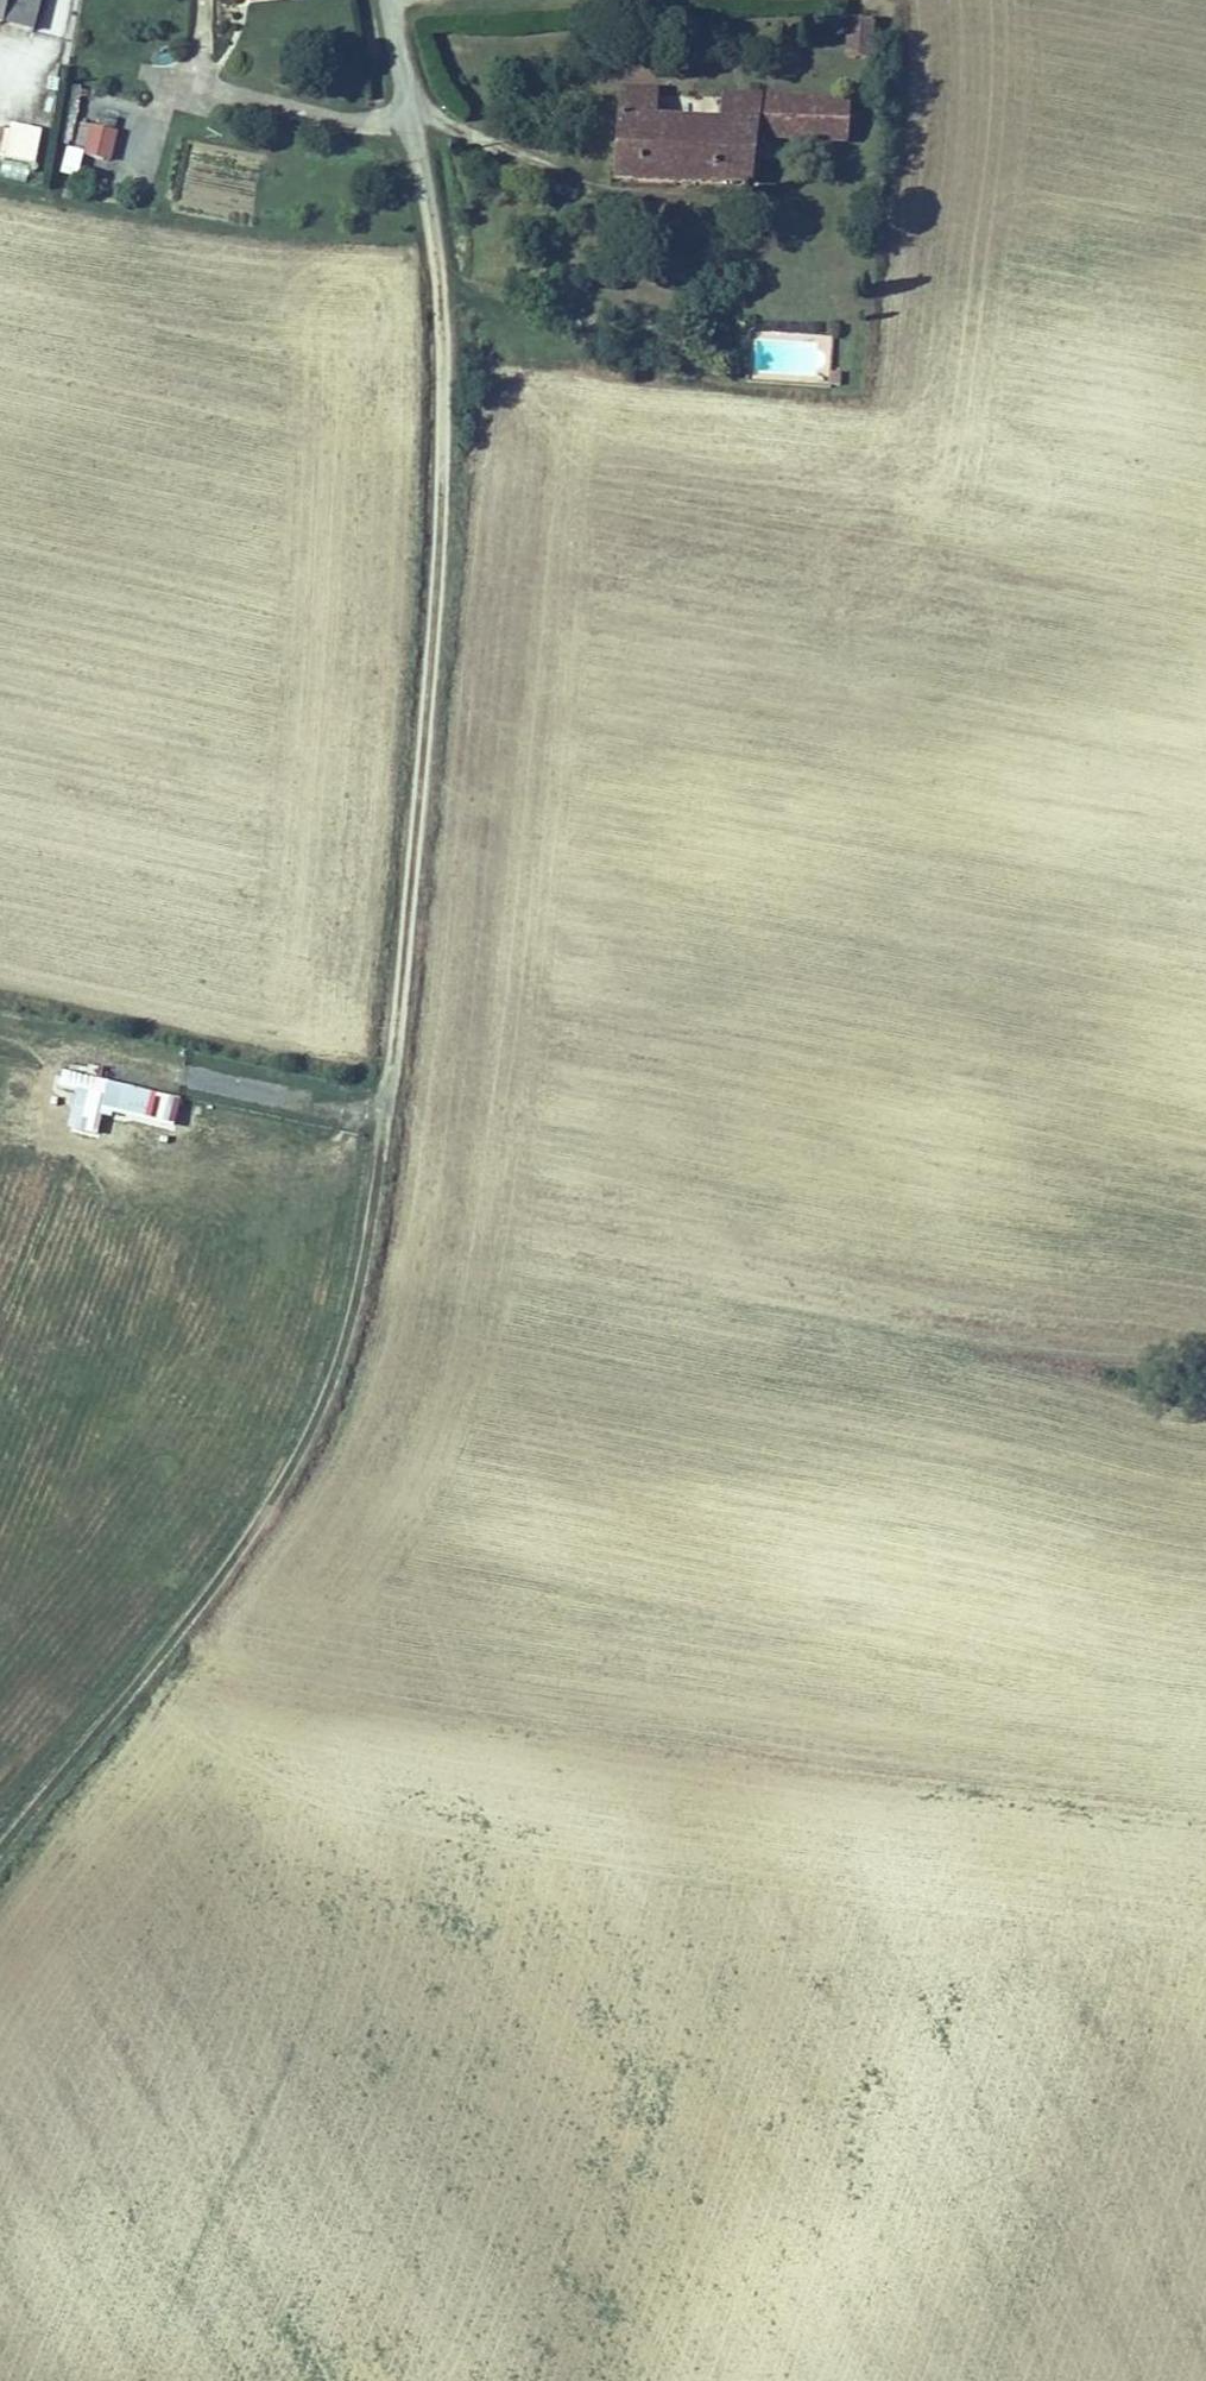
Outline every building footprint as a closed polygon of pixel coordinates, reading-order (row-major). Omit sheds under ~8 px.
[(34,33),(43,0),(0,0),(0,24),(34,33)] [(875,20),(848,18),(845,55),(872,57),(875,20)] [(664,89),(626,87),(623,140),(620,177),(748,186),(751,154),(846,160),(850,100),(726,91),(724,120),(663,115),(664,89)] [(42,136),(0,126),(0,157),(35,165),(42,136)] [(114,162),(116,128),(87,127),(86,161),(114,162)] [(61,1069),(56,1087),(81,1094),(71,1129),(92,1135),(107,1082),(61,1069)] [(105,1097),(104,1120),(129,1122),(131,1099),(105,1097)]
